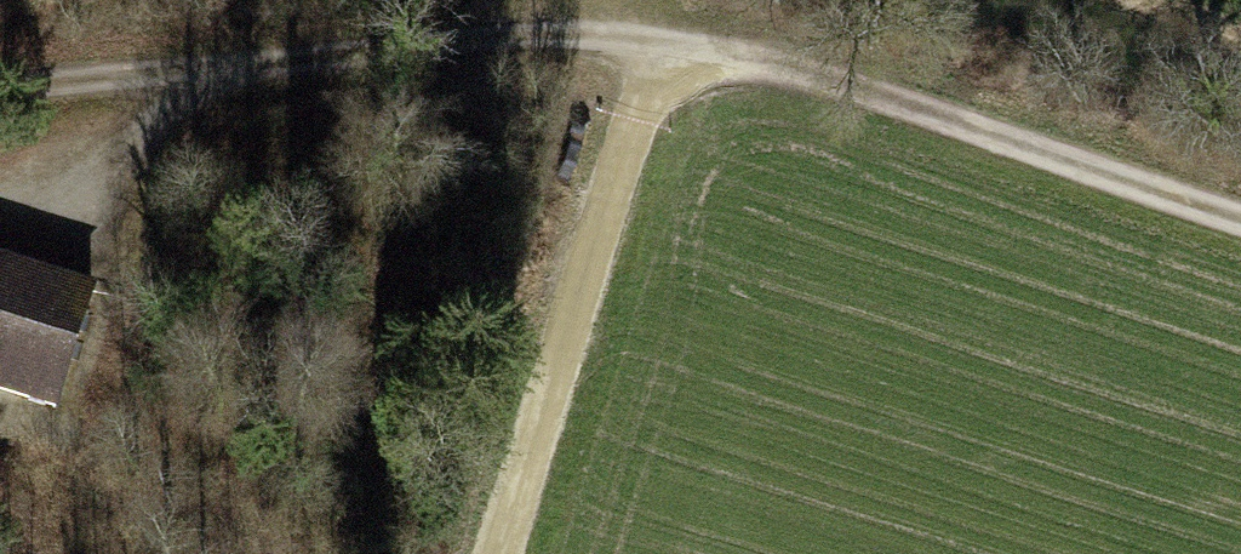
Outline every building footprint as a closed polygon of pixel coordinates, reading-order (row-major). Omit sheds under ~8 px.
[(0,261),(0,408),(59,428),(104,296),(32,272),(0,261)]
